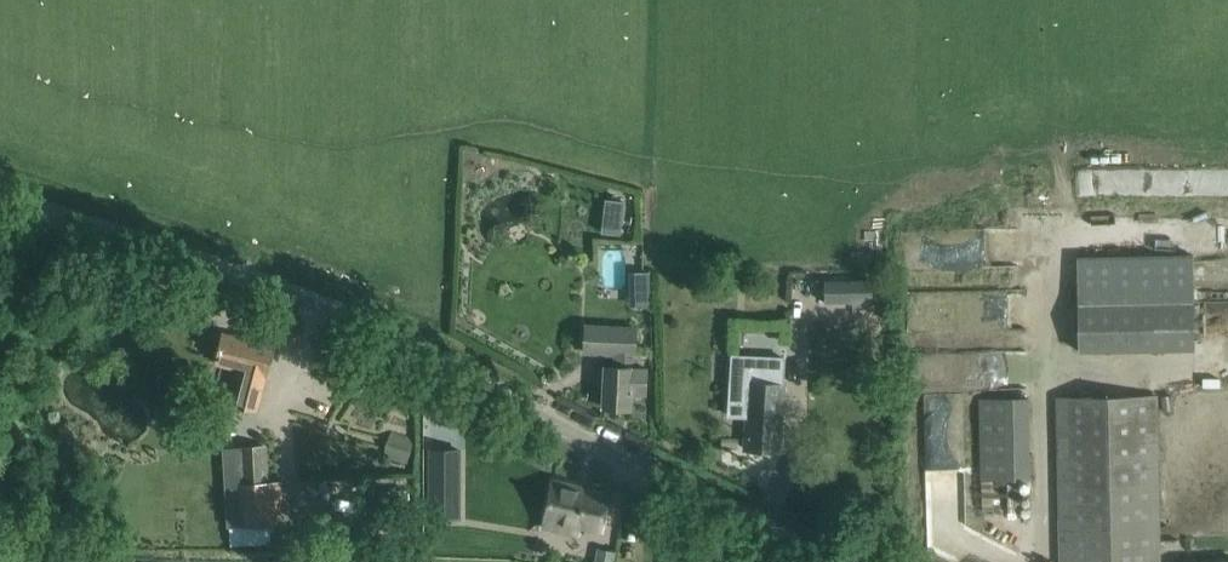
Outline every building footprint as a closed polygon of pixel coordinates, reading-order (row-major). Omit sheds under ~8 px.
[(606,200),(602,232),(620,235),(624,202),(606,200)] [(1075,253),(1079,348),(1192,343),(1188,249),(1075,253)] [(874,280),(825,282),(826,303),(874,302),(874,280)] [(474,310),(459,318),(466,331),(481,323),(474,310)] [(586,328),(585,352),(616,354),(616,366),(606,366),(606,367),(600,369),(600,383),(605,385),(604,407),(631,409),(632,394),(646,394),(647,370),(647,368),(634,367),(636,328),(587,325),(586,328)] [(259,413),(268,375),(275,346),(224,334),(217,363),(245,369),(236,408),(259,413)] [(779,451),(780,426),(783,384),(781,383),(783,359),(752,357),(750,383),(732,382),(730,415),(748,415),(746,449),(779,451)] [(1061,561),(1158,561),(1155,395),(1056,397),(1061,561)] [(980,481),(1029,480),(1027,397),(979,398),(980,481)] [(434,447),(434,471),(433,494),(452,495),(453,471),(454,447),(434,447)] [(267,449),(240,451),(246,527),(283,524),(279,485),(270,486),(267,449)] [(553,480),(548,503),(543,527),(563,531),(565,522),(602,530),(609,496),(577,490),(578,485),(553,480)] [(597,561),(615,561),(617,552),(600,549),(597,561)]
